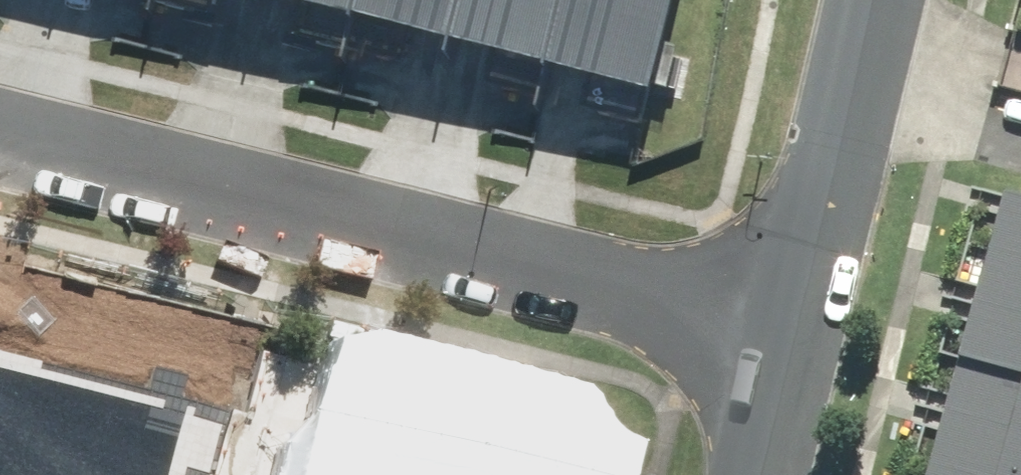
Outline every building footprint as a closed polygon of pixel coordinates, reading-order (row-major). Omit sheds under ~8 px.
[(158,4),(211,17),(215,0),(159,0),(158,4)] [(265,4),(305,14),(300,37),(350,50),(356,27),(363,0),(266,0),(265,4)] [(350,50),(406,64),(411,41),(457,53),(470,0),(363,0),(356,27),(350,50)] [(496,63),(491,83),(547,97),(553,77),(572,0),(470,0),(457,53),(496,63)] [(642,127),(648,105),(658,107),(686,0),(572,0),(553,77),(595,88),(588,113),(642,127)] [(1011,213),(941,474),(1020,474),(1020,216),(1011,213)] [(325,364),(296,474),(598,474),(591,456),(575,438),(578,426),(325,364)]
